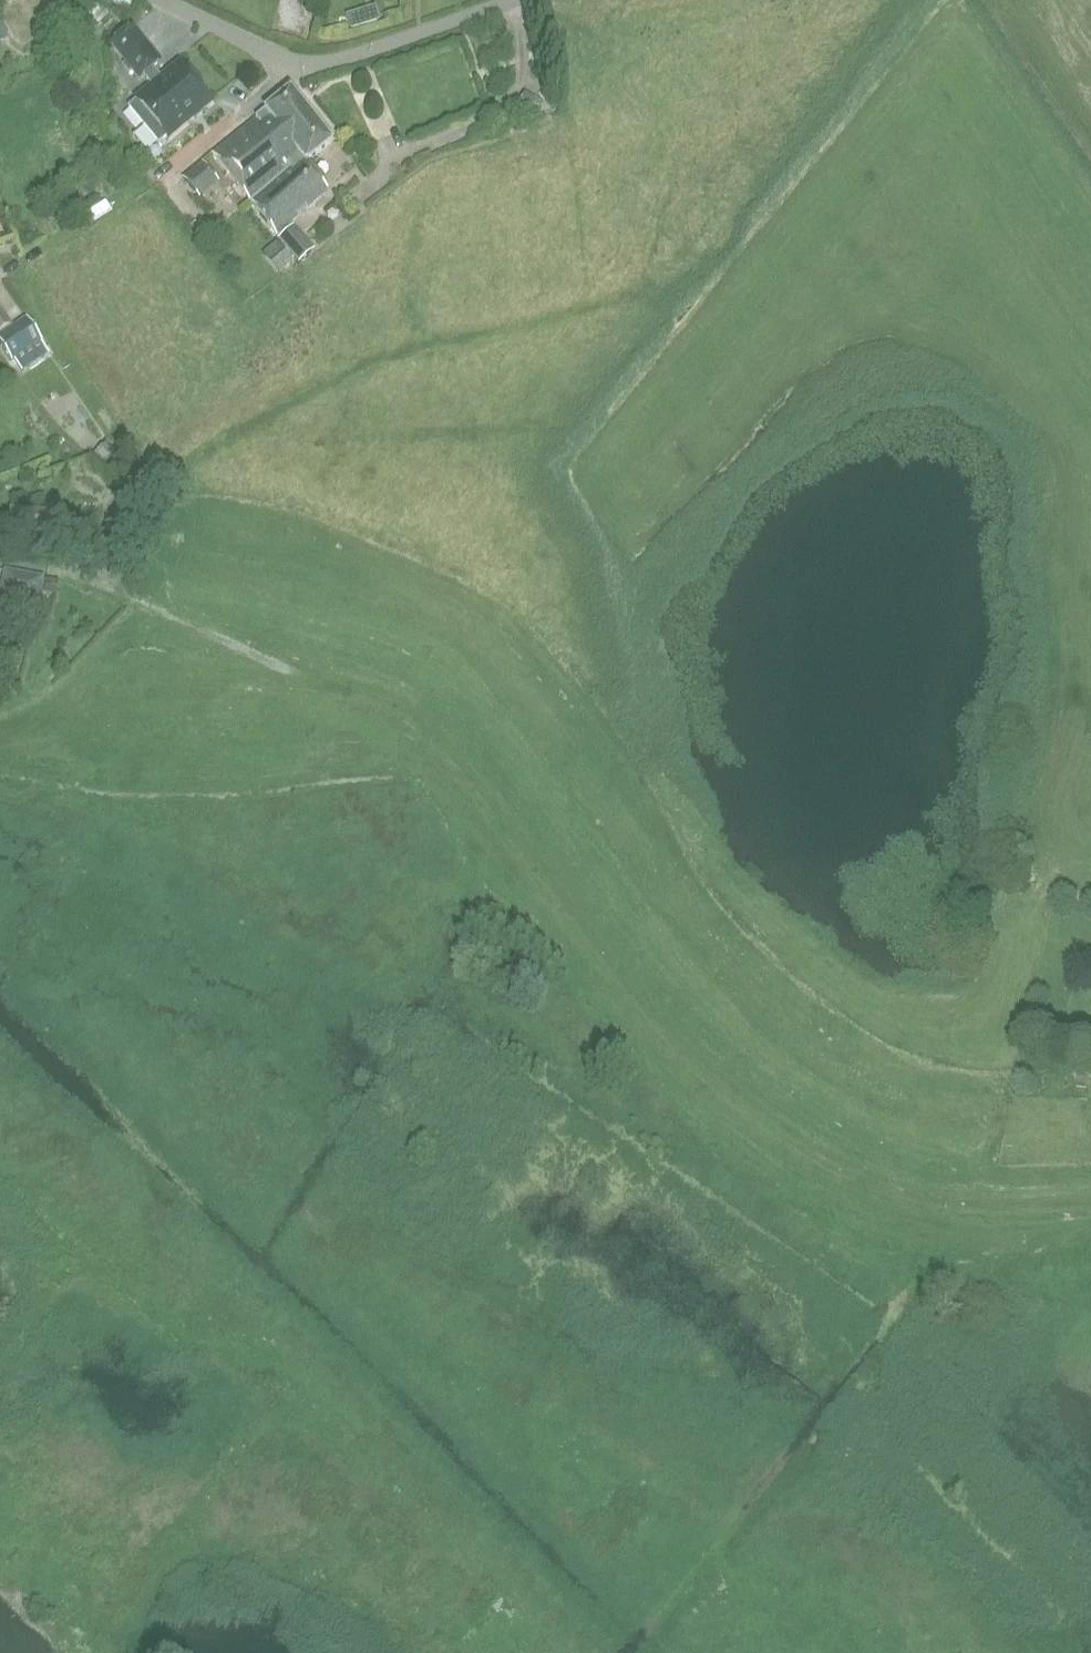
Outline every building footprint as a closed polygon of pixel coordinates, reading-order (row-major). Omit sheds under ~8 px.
[(127,18),(132,7),(115,0),(111,0),(107,9),(127,18)] [(80,17),(98,26),(105,10),(88,2),(80,17)] [(374,6),(346,15),(350,27),(378,19),(374,6)] [(0,21),(0,38),(8,34),(2,20),(0,21)] [(111,43),(139,78),(143,74),(151,85),(161,77),(152,67),(160,61),(132,26),(111,43)] [(127,107),(158,144),(166,137),(168,138),(211,102),(178,62),(161,77),(151,85),(135,98),(136,99),(127,107)] [(293,145),(318,125),(289,89),(211,154),(249,200),(284,172),(272,157),(272,153),(289,140),(293,145)] [(537,114),(543,102),(529,94),(523,107),(537,114)] [(276,233),(329,189),(307,161),(331,141),(318,125),(293,145),(289,140),(272,153),(272,157),(284,172),(249,200),(276,233)] [(199,199),(220,182),(202,160),(181,177),(199,199)] [(94,207),(99,217),(118,209),(113,198),(94,207)] [(316,249),(294,224),(277,239),(281,243),(274,250),(280,256),(287,250),(299,264),(316,249)] [(0,310),(0,330),(9,324),(0,310)] [(26,318),(0,334),(0,343),(9,358),(12,356),(38,340),(39,339),(26,318)] [(21,371),(47,355),(38,340),(12,356),(21,371)] [(54,535),(56,513),(9,509),(7,531),(54,535)] [(37,605),(42,577),(3,570),(0,586),(0,598),(37,605)]
